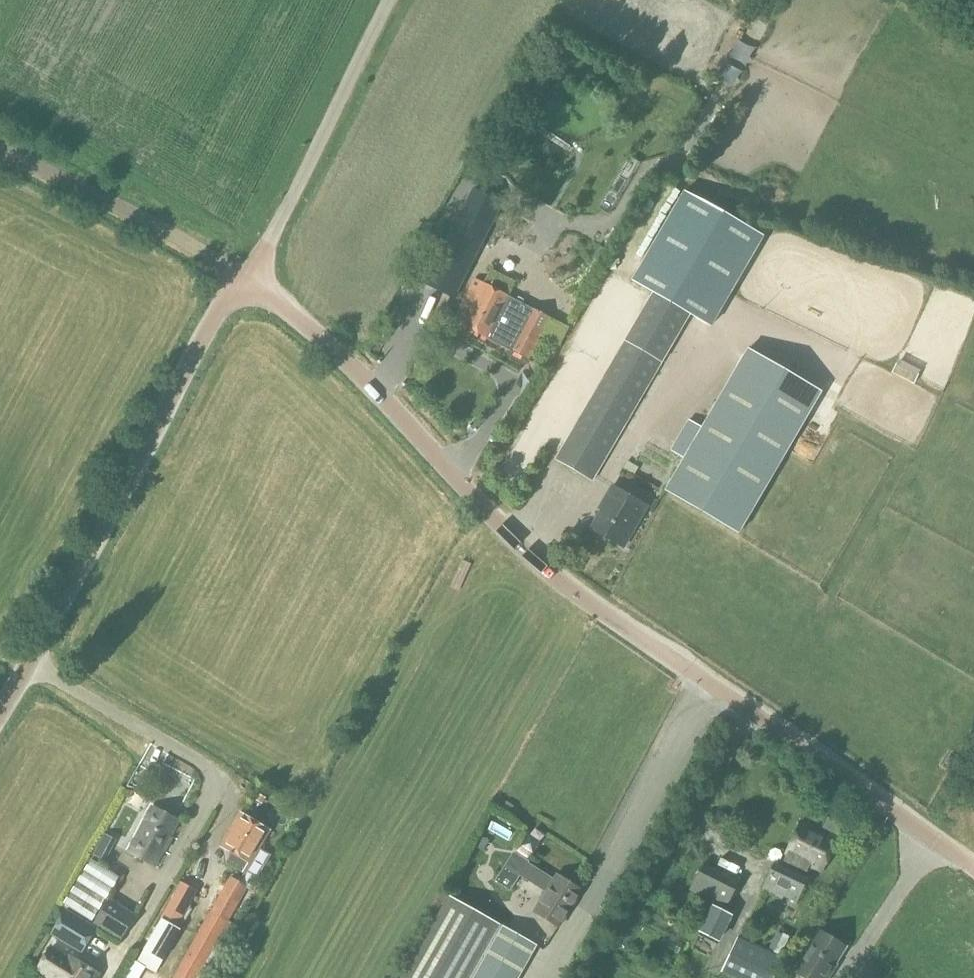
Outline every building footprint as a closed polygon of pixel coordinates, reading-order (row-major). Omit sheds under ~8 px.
[(633,282),(652,292),(689,313),(710,325),(761,236),(685,192),(633,282)] [(474,278),(455,314),(460,317),(457,322),(528,360),(541,336),(559,345),(569,327),(551,317),(474,278)] [(591,480),(689,313),(652,292),(555,459),(591,480)] [(821,391),(747,348),(700,427),(688,420),(669,451),(682,458),(664,490),(738,533),(821,391)] [(809,358),(804,366),(832,381),(837,372),(809,358)] [(904,373),(898,386),(920,396),(926,383),(904,373)] [(627,461),(623,468),(634,475),(638,468),(627,461)] [(633,528),(646,506),(611,486),(602,501),(605,503),(590,528),(616,543),(627,524),(633,528)] [(178,821),(152,807),(146,820),(144,819),(128,851),(155,865),(178,821)] [(839,829),(844,818),(827,810),(820,826),(836,833),(838,828),(839,829)] [(270,854),(259,847),(269,830),(239,813),(220,845),(232,852),(226,862),(243,873),(238,882),(231,877),(172,977),(197,977),(250,888),(270,854)] [(821,869),(835,838),(799,822),(785,854),(788,855),(784,864),(776,861),(763,890),(797,905),(810,877),(806,875),(810,865),(821,869)] [(92,921),(120,875),(98,861),(111,836),(105,833),(92,857),(63,903),(92,921)] [(483,836),(476,847),(483,851),(489,841),(483,836)] [(521,874),(519,876),(544,891),(532,908),(557,925),(582,890),(557,873),(553,879),(527,863),(528,862),(514,852),(506,864),(521,874)] [(506,864),(495,881),(510,890),(519,876),(521,874),(506,864)] [(701,869),(690,890),(725,908),(736,886),(701,869)] [(156,972),(181,928),(177,925),(197,890),(183,882),(162,918),(164,918),(139,962),(156,972)] [(533,942),(447,894),(400,977),(513,977),(533,942)] [(120,939),(134,913),(111,898),(95,923),(118,938),(120,939)] [(712,906),(700,931),(719,941),(731,915),(712,906)] [(83,952),(98,928),(66,909),(52,933),(83,952)] [(832,971),(830,970),(845,946),(819,930),(794,971),(805,977),(828,977),(832,971)] [(773,951),(772,953),(781,957),(790,937),(782,933),(781,934),(773,951)] [(781,957),(772,953),(739,938),(725,967),(748,977),(771,977),(781,957)] [(51,947),(37,970),(51,977),(96,977),(99,974),(69,956),(68,957),(51,947)]
